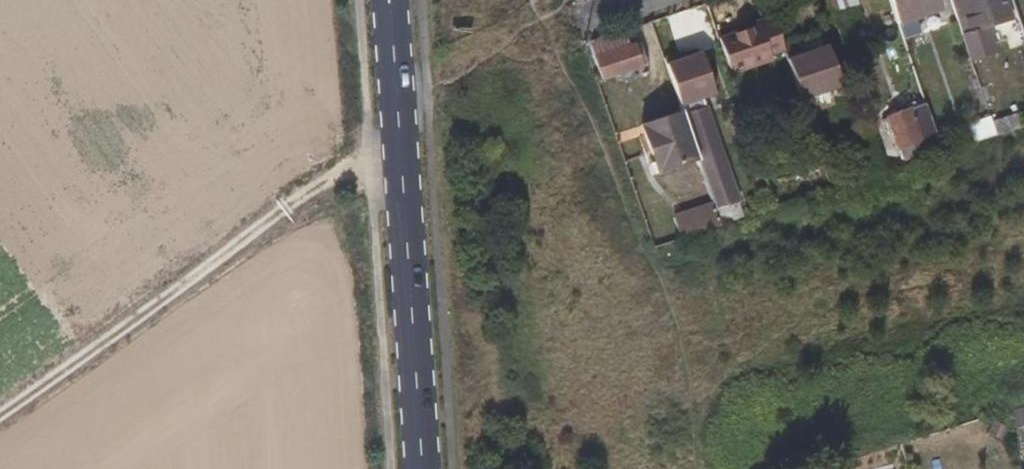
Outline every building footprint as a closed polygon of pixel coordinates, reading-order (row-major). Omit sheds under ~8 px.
[(859,5),(857,0),(829,0),(828,0),(834,14),(859,5)] [(938,0),(890,0),(898,26),(942,11),(938,0)] [(968,55),(981,50),(979,42),(1020,28),(1013,7),(1009,8),(1006,0),(950,0),(968,55)] [(770,55),(782,51),(771,16),(752,22),(754,28),(746,30),(719,39),(731,74),(772,61),(770,55)] [(752,22),(745,24),(746,30),(754,28),(752,22)] [(626,46),(623,32),(588,42),(602,82),(620,75),(634,70),(636,78),(649,74),(646,66),(641,66),(634,45),(626,46)] [(841,87),(828,46),(814,51),(795,57),(788,60),(800,100),(841,87)] [(812,46),(794,52),(795,57),(814,51),(812,46)] [(715,94),(701,54),(688,58),(682,60),(680,54),(665,60),(680,105),(702,99),(715,94)] [(620,75),(623,83),(636,78),(634,70),(620,75)] [(683,116),(705,108),(702,99),(680,105),(682,114),(683,116)] [(902,160),(920,155),(921,161),(943,154),(926,106),(881,121),(884,132),(891,130),(902,160)] [(720,228),(743,220),(705,108),(683,116),(698,160),(713,206),(720,228)] [(641,126),(657,173),(698,160),(683,116),(682,114),(641,126)] [(1016,115),(991,122),(995,138),(1022,129),(1016,115)] [(713,206),(681,217),(688,239),(710,232),(720,228),(713,206)] [(989,435),(1003,440),(1008,427),(994,422),(989,435)]
